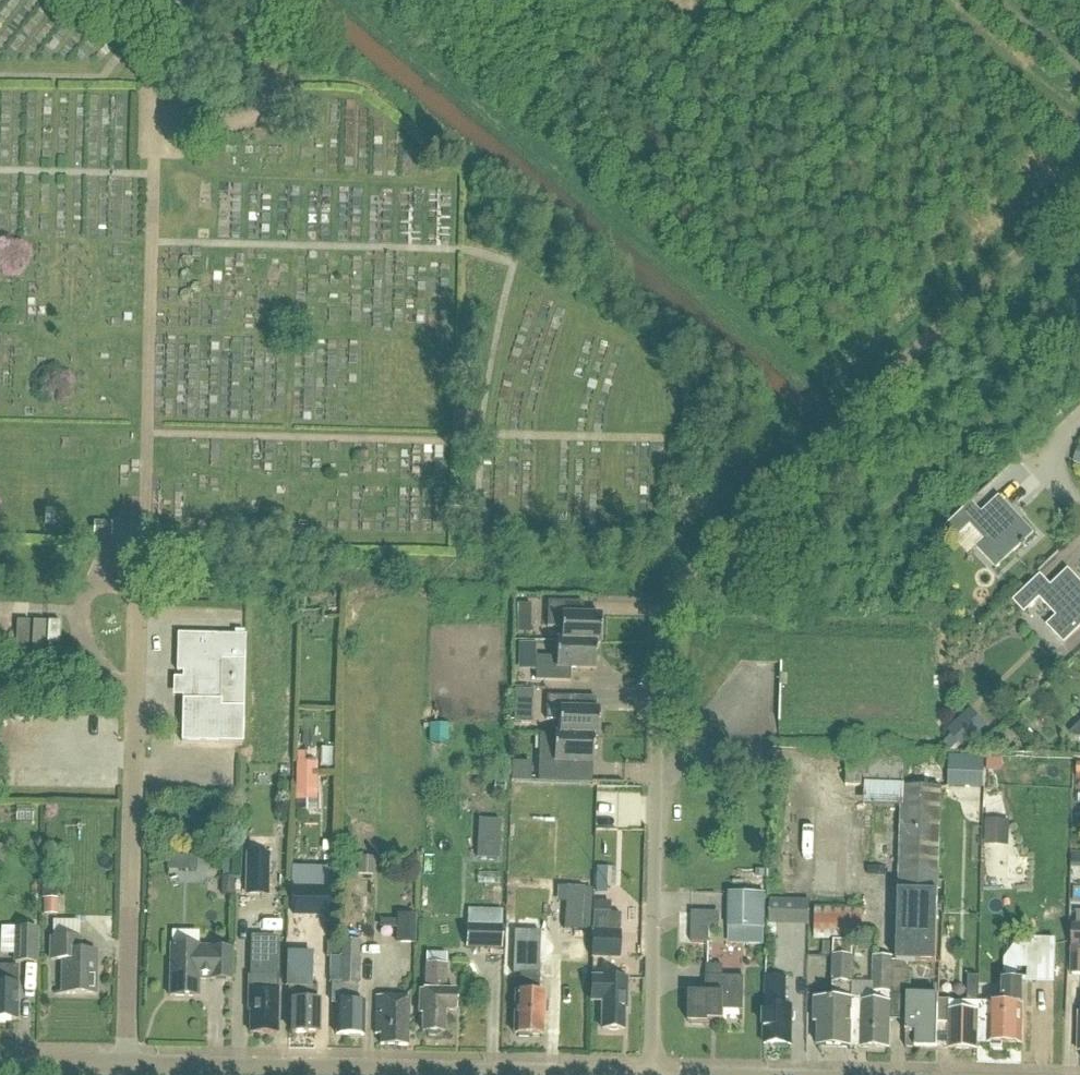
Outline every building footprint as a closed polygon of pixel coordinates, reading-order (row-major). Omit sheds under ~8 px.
[(1035,535),(1000,498),(983,515),(973,504),(945,530),(956,541),(971,527),(985,542),(978,549),(998,570),(1035,535)] [(92,538),(94,538),(110,538),(110,526),(93,526),(92,538)] [(1070,572),(1053,588),(1043,578),(1016,603),(1027,615),(1042,600),(1060,618),(1050,627),(1066,644),(1079,632),(1079,583),(1070,572)] [(596,644),(596,645),(600,645),(601,618),(582,618),(583,604),(547,604),(547,629),(561,629),(561,642),(561,643),(596,644)] [(517,606),(516,616),(530,616),(530,606),(517,606)] [(27,645),(29,622),(17,622),(15,645),(27,645)] [(44,654),(46,623),(33,623),(31,653),(44,654)] [(47,646),(59,646),(60,624),(48,623),(47,646)] [(242,745),(244,651),(244,637),(242,637),(233,637),(177,636),(176,673),(182,673),(181,744),(236,745),(242,745)] [(561,643),(561,642),(556,642),(556,658),(535,658),(535,682),(570,683),(570,670),(595,670),(596,645),(596,644),(561,643)] [(529,692),(515,692),(515,706),(528,706),(529,692)] [(593,738),(593,739),(598,739),(598,712),(572,711),(573,698),(546,697),(546,711),(546,721),(559,721),(558,736),(558,737),(593,738)] [(971,711),(948,731),(964,750),(988,729),(985,725),(966,742),(956,731),(975,715),(971,711)] [(558,737),(558,736),(554,736),(553,762),(541,762),(541,776),(567,776),(567,763),(593,764),(593,739),(593,738),(558,737)] [(848,751),(847,787),(864,787),(864,809),(866,809),(903,810),(901,867),(899,963),(938,965),(943,790),(903,789),(904,753),(848,751)] [(951,758),(949,788),(984,790),(985,760),(951,758)] [(512,782),(529,782),(530,765),(512,764),(512,782)] [(987,821),(986,842),(1010,842),(1010,822),(987,821)] [(483,822),(482,833),(500,834),(500,823),(483,822)] [(1071,870),(1079,870),(1079,854),(1072,854),(1071,870)] [(266,897),(267,855),(244,855),(243,896),(266,897)] [(358,859),(357,876),(372,876),(372,859),(358,859)] [(296,885),(332,885),(332,868),(296,868),(296,885)] [(221,879),(221,896),(234,896),(234,879),(221,879)] [(557,888),(556,903),(583,905),(584,889),(557,888)] [(326,916),(326,891),(292,890),(291,916),(326,916)] [(733,895),(733,929),(746,930),(746,946),(764,946),(766,896),(733,895)] [(43,900),(43,917),(57,917),(57,900),(43,900)] [(809,926),(809,901),(768,900),(768,926),(809,926)] [(593,931),(592,958),(619,959),(620,932),(621,917),(607,916),(607,906),(594,905),(593,916),(593,931)] [(815,936),(863,937),(863,909),(814,907),(815,936)] [(1076,914),(1076,926),(1072,926),(1072,950),(1071,976),(1079,977),(1079,914),(1076,914)] [(413,945),(413,916),(395,916),(395,944),(413,945)] [(500,951),(501,927),(465,926),(464,950),(500,951)] [(692,928),(691,945),(702,945),(709,945),(709,928),(692,928)] [(37,964),(37,930),(12,930),(12,964),(37,964)] [(96,996),(97,953),(81,953),(81,940),(51,939),(50,961),(63,962),(62,994),(55,994),(55,995),(96,996)] [(276,980),(277,940),(252,939),(251,979),(248,979),(248,1013),(250,1013),(249,1034),(277,1035),(278,980),(276,980)] [(1028,941),(1028,983),(1055,983),(1056,941),(1028,940),(1028,941)] [(330,944),(330,959),(340,959),(339,984),(329,984),(329,1004),(337,1004),(336,1036),(363,1037),(364,1005),(356,1005),(356,987),(358,987),(359,943),(340,943),(340,944),(330,944)] [(820,1048),(852,1049),(853,1000),(853,984),(852,984),(853,957),(853,945),(835,944),(835,959),(834,984),(833,1001),(817,1001),(816,1024),(820,1024),(820,1048)] [(231,982),(232,950),(200,950),(200,947),(171,946),(169,998),(198,999),(199,981),(231,982)] [(521,976),(539,977),(540,955),(514,954),(513,976),(521,976)] [(427,955),(427,966),(445,966),(445,956),(427,955)] [(896,1016),(897,972),(894,971),(893,994),(892,994),(893,958),(875,958),(874,993),(876,993),(875,1004),(862,1003),(862,1000),(853,1000),(852,1049),(861,1049),(861,1048),(891,1049),(892,1016),(896,1016)] [(444,994),(445,966),(427,966),(425,993),(420,993),(419,1018),(423,1018),(422,1035),(442,1036),(443,1013),(455,1014),(455,994),(444,994)] [(18,968),(0,967),(0,1021),(17,1022),(18,968)] [(743,1012),(744,980),(723,979),(723,968),(708,967),(707,995),(690,995),(690,1025),(709,1025),(709,1022),(724,1022),(724,1012),(743,1012)] [(939,1050),(939,1047),(940,1002),(941,972),(940,972),(939,998),(911,997),(911,972),(897,972),(896,1016),(908,1016),(907,1049),(917,1049),(917,1050),(939,1050)] [(539,977),(538,977),(521,976),(521,977),(519,995),(516,994),(514,1036),(542,1038),(545,996),(538,996),(539,977)] [(626,1011),(627,980),(591,979),(591,1003),(600,1003),(600,1013),(602,1013),(602,1031),(623,1031),(624,1011),(626,1011)] [(792,1046),(793,1008),(786,1008),(786,979),(766,979),(765,1045),(792,1046)] [(1022,1044),(1023,983),(1005,983),(1005,1006),(978,1005),(978,1012),(979,1013),(978,1042),(990,1042),(990,1044),(1022,1044)] [(318,1036),(318,1003),(317,1003),(317,989),(288,988),(288,1003),(292,1003),(292,1035),(318,1036)] [(405,1048),(407,1000),(376,998),(373,1036),(379,1036),(379,1047),(405,1048)] [(940,1002),(939,1047),(951,1047),(951,1051),(978,1051),(978,1042),(979,1013),(978,1012),(978,1005),(951,1005),(951,1002),(940,1002)]
